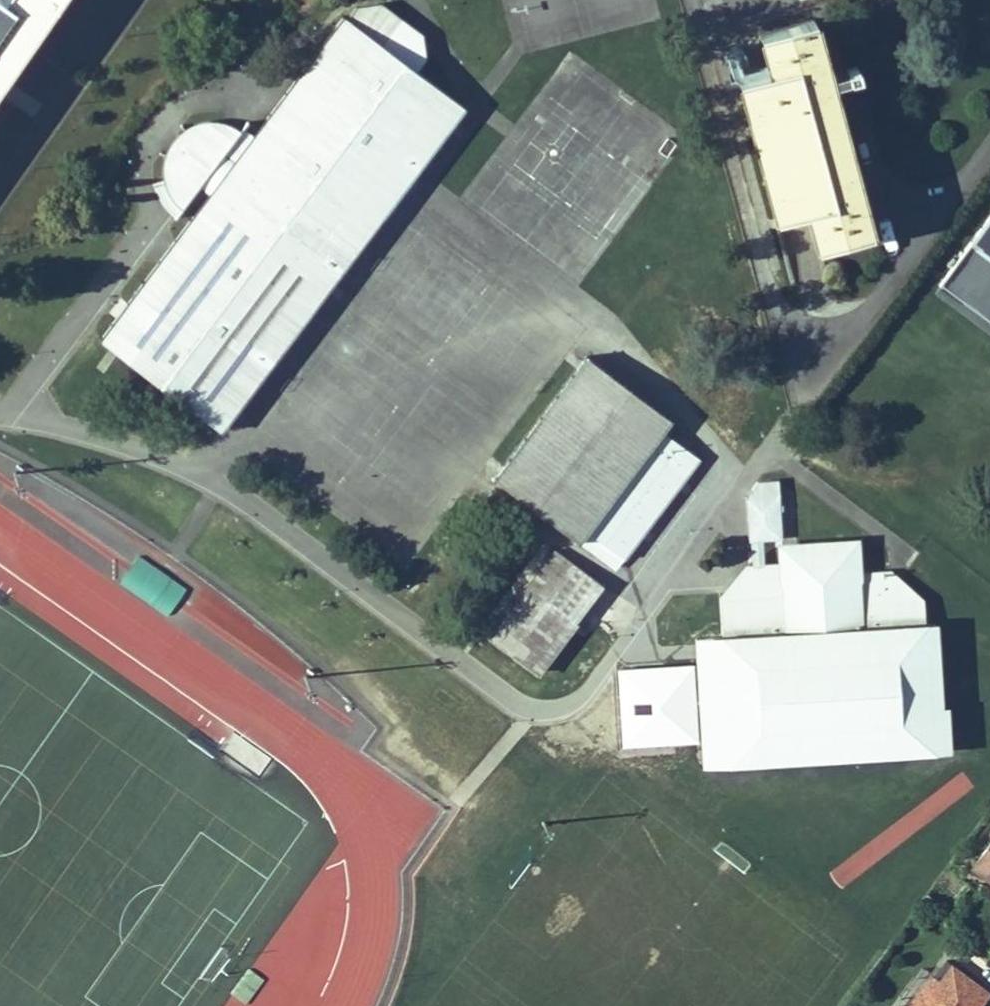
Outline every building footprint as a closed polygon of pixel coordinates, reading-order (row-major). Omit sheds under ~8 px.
[(61,0),(0,0),(0,87),(61,0)] [(208,197),(101,340),(223,431),(466,107),(343,16),(232,165),(222,157),(239,135),(233,131),(227,127),(220,124),(212,123),(204,124),(196,125),(188,128),(179,134),(172,141),(167,147),(164,155),(162,161),(160,170),(159,178),(160,186),(154,189),(157,196),(159,201),(163,208),(167,212),(171,216),(175,210),(180,214),(198,189),(208,197)] [(817,247),(871,233),(815,21),(760,36),(770,73),(739,81),(775,219),(807,210),(817,247)] [(942,286),(989,321),(989,220),(942,286)] [(586,356),(494,479),(580,543),(588,532),(624,558),(698,457),(663,431),(671,420),(586,356)] [(758,483),(748,498),(752,565),(747,565),(720,596),(723,638),(696,640),(703,770),(956,754),(951,708),(946,709),(941,625),(927,625),(924,599),(892,571),(864,573),(862,540),(784,543),(780,482),(758,483)] [(558,552),(493,640),(537,674),(603,585),(558,552)] [(989,879),(989,842),(973,866),(989,879)] [(950,928),(935,917),(930,925),(944,936),(950,928)] [(920,1005),(976,1005),(985,993),(950,966),(920,1005)]
